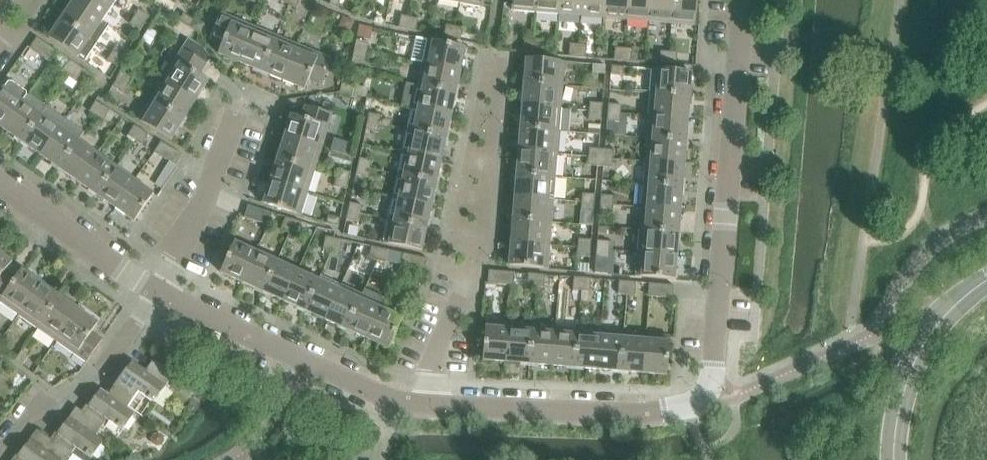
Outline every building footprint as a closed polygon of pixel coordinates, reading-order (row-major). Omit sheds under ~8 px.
[(103,21),(115,3),(110,0),(75,0),(74,2),(103,21)] [(290,5),(298,8),(301,0),(292,0),(290,5)] [(536,0),(513,0),(512,10),(535,12),(536,0)] [(535,12),(558,14),(559,0),(536,0),(535,12)] [(558,14),(581,16),(582,0),(559,0),(558,14)] [(581,16),(604,17),(605,0),(582,0),(581,16)] [(604,17),(627,19),(628,0),(605,0),(604,17)] [(627,19),(650,21),(651,0),(628,0),(627,19)] [(650,21),(673,23),(675,0),(651,0),(650,21)] [(673,23),(696,25),(698,0),(675,0),(673,23)] [(103,21),(74,2),(62,20),(97,44),(109,26),(103,21)] [(134,17),(145,24),(150,16),(139,9),(134,17)] [(190,28),(195,21),(184,14),(179,21),(190,28)] [(240,64),(255,28),(221,14),(211,39),(223,45),(218,55),(240,64)] [(409,30),(411,17),(402,15),(399,28),(409,30)] [(145,24),(134,17),(130,24),(141,31),(145,24)] [(351,32),(355,21),(345,17),(342,24),(344,29),(351,32)] [(411,17),(409,30),(416,31),(419,19),(411,17)] [(199,34),(205,25),(196,19),(195,21),(190,28),(195,31),(199,34)] [(49,38),(78,58),(85,62),(97,44),(62,20),(49,38)] [(372,39),(374,28),(360,25),(358,36),(372,39)] [(453,39),(456,27),(447,25),(444,37),(453,39)] [(456,27),(453,39),(461,41),(463,28),(456,27)] [(255,28),(240,64),(262,73),(276,37),(255,28)] [(37,37),(30,48),(51,62),(58,52),(37,37)] [(283,81),(298,45),(276,37),(262,73),(283,81)] [(423,63),(461,71),(466,48),(416,37),(411,61),(423,63)] [(163,81),(196,102),(208,81),(199,76),(210,58),(205,51),(206,50),(189,39),(163,81)] [(355,49),(368,51),(369,43),(357,40),(355,49)] [(532,53),(533,41),(525,40),(524,53),(532,53)] [(533,41),(532,53),(541,54),(542,41),(533,41)] [(578,57),(579,44),(570,44),(569,56),(578,57)] [(579,44),(578,57),(586,58),(587,45),(579,44)] [(298,45),(283,81),(305,90),(309,80),(321,85),(332,59),(298,45)] [(112,53),(122,61),(127,53),(116,46),(112,53)] [(623,61),(624,48),(616,47),(615,60),(623,61)] [(624,48),(623,61),(632,62),(633,49),(624,48)] [(368,51),(355,49),(353,57),(366,60),(368,51)] [(669,65),(670,52),(661,51),(660,64),(669,65)] [(670,52),(669,65),(677,65),(678,52),(670,52)] [(122,61),(112,53),(107,60),(118,67),(122,61)] [(565,62),(526,59),(525,83),(563,86),(565,62)] [(70,75),(77,65),(70,60),(63,70),(70,75)] [(461,71),(423,63),(419,86),(456,94),(461,71)] [(77,65),(70,75),(77,80),(84,69),(77,65)] [(593,73),(605,74),(606,66),(593,65),(593,73)] [(612,66),(611,75),(624,76),(625,67),(612,66)] [(692,72),(654,69),(652,93),(690,96),(692,72)] [(118,79),(129,86),(133,79),(122,72),(118,79)] [(129,86),(118,79),(113,87),(124,93),(129,86)] [(196,102),(163,81),(151,100),(184,121),(196,102)] [(23,102),(28,95),(27,92),(12,82),(7,82),(0,93),(0,127),(4,129),(23,102)] [(402,105),(414,108),(451,116),(456,94),(419,86),(406,83),(402,105)] [(563,86),(525,83),(523,105),(561,108),(563,86)] [(340,93),(341,93),(352,95),(354,87),(342,84),(340,93)] [(650,116),(688,119),(690,96),(652,93),(650,116)] [(23,102),(4,129),(22,142),(46,109),(45,105),(31,95),(28,95),(23,102)] [(139,121),(172,141),(184,121),(151,100),(139,121)] [(96,116),(104,106),(96,101),(89,112),(96,116)] [(590,111),(602,112),(603,104),(590,103),(590,111)] [(608,112),(621,113),(622,105),(609,104),(608,112)] [(561,108),(523,105),(521,128),(559,131),(561,108)] [(104,106),(96,116),(104,121),(111,110),(104,106)] [(285,138),(321,149),(332,115),(306,106),(302,119),(292,115),(285,138)] [(41,155),(60,128),(66,120),(47,107),(46,109),(22,142),(41,155)] [(451,116),(414,108),(409,130),(447,138),(451,116)] [(602,112),(590,111),(589,120),(602,121),(602,112)] [(621,113),(608,112),(608,121),(620,122),(621,113)] [(368,121),(380,124),(382,116),(370,113),(368,121)] [(688,119),(650,116),(648,138),(686,141),(688,119)] [(60,128),(41,155),(59,169),(79,141),(85,133),(66,120),(60,128)] [(368,121),(366,130),(379,133),(380,124),(368,121)] [(135,140),(143,130),(135,125),(128,136),(135,140)] [(559,131),(521,128),(519,151),(557,154),(559,131)] [(143,130),(135,140),(143,145),(150,134),(143,130)] [(447,138),(409,130),(404,153),(442,161),(447,138)] [(321,149),(285,138),(278,160),(314,171),(321,149)] [(686,141),(648,138),(646,161),(685,164),(686,141)] [(78,182),(98,154),(79,141),(59,169),(78,182)] [(183,155),(161,141),(155,152),(176,165),(183,155)] [(589,157),(602,158),(602,149),(590,149),(589,157)] [(602,158),(614,159),(615,150),(602,149),(602,158)] [(557,154),(519,151),(517,174),(555,177),(557,154)] [(442,161),(404,153),(399,176),(437,184),(442,161)] [(98,154),(78,182),(97,195),(116,167),(98,154)] [(602,158),(589,157),(588,166),(601,167),(602,158)] [(358,167),(371,169),(373,161),(360,158),(358,167)] [(614,159),(602,158),(601,167),(613,168),(614,159)] [(271,181),(308,193),(314,171),(278,160),(271,181)] [(685,164),(646,161),(644,184),(683,187),(685,164)] [(116,167),(97,195),(115,208),(135,181),(116,167)] [(371,169),(358,167),(356,175),(369,178),(371,169)] [(337,178),(341,179),(349,181),(351,172),(339,170),(337,178)] [(555,177),(517,174),(515,197),(554,200),(555,177)] [(437,184),(399,176),(394,198),(432,206),(437,184)] [(349,181),(341,179),(337,178),(335,186),(347,189),(349,181)] [(135,181),(115,208),(135,222),(154,194),(135,181)] [(264,204),(300,216),(308,193),(271,181),(264,204)] [(683,187),(644,184),(642,207),(681,210),(683,187)] [(582,202),(595,203),(596,195),(583,194),(582,202)] [(601,204),(614,205),(614,196),(601,195),(601,204)] [(554,200),(515,197),(513,220),(552,223),(554,200)] [(432,206),(394,198),(390,220),(427,228),(432,206)] [(595,203),(582,202),(581,211),(594,212),(595,203)] [(349,211),(361,214),(363,206),(350,203),(349,211)] [(614,205),(601,204),(600,212),(613,213),(614,205)] [(249,206),(245,218),(269,225),(273,213),(249,206)] [(681,210),(642,207),(641,230),(679,233),(681,210)] [(361,214),(349,211),(347,220),(359,222),(361,214)] [(328,215),(327,224),(339,226),(341,218),(328,215)] [(291,232),(294,220),(286,217),(282,230),(291,232)] [(294,220),(291,232),(299,235),(303,223),(294,220)] [(385,243),(422,251),(427,228),(390,220),(385,243)] [(552,223),(513,220),(512,242),(550,245),(552,223)] [(639,253),(677,256),(679,233),(641,230),(639,253)] [(332,251),(335,238),(326,237),(323,249),(332,251)] [(335,238),(332,251),(340,253),(343,240),(335,238)] [(578,248),(591,249),(592,240),(579,239),(578,248)] [(597,249),(610,250),(611,242),(598,241),(597,249)] [(243,283),(257,252),(235,242),(221,273),(243,283)] [(510,266),(548,269),(550,245),(512,242),(510,266)] [(378,261),(380,248),(372,247),(369,259),(378,261)] [(380,248),(378,261),(386,263),(389,250),(380,248)] [(591,249),(578,248),(578,256),(590,257),(591,249)] [(610,250),(597,249),(596,258),(609,259),(610,250)] [(16,278),(6,271),(13,262),(0,252),(0,301),(16,278)] [(257,252),(243,283),(264,292),(277,261),(257,252)] [(637,276),(675,280),(677,256),(639,253),(637,276)] [(401,266),(425,271),(428,259),(403,254),(401,266)] [(284,301),(298,271),(277,261),(264,292),(284,301)] [(16,278),(0,301),(20,315),(42,283),(22,270),(16,278)] [(298,271),(284,301),(305,311),(319,280),(298,271)] [(489,271),(488,283),(513,285),(514,273),(489,271)] [(536,287),(537,274),(529,274),(528,286),(536,287)] [(537,274),(536,287),(545,288),(546,275),(537,274)] [(582,291),(583,278),(574,277),(573,290),(582,291)] [(583,278),(582,291),(590,292),(592,279),(583,278)] [(326,320),(340,290),(319,280),(305,311),(326,320)] [(627,295),(628,282),(620,281),(619,294),(627,295)] [(628,282),(627,295),(636,295),(637,283),(628,282)] [(38,328),(60,296),(42,283),(20,315),(38,328)] [(673,298),(674,298),(675,286),(649,284),(648,296),(673,298)] [(340,290),(326,320),(347,330),(361,299),(340,290)] [(57,341),(79,310),(60,296),(38,328),(57,341)] [(368,339),(381,308),(361,299),(347,330),(368,339)] [(381,308),(368,339),(389,349),(403,318),(381,308)] [(87,362),(103,340),(92,332),(99,323),(79,310),(57,341),(87,362)] [(507,362),(510,324),(487,322),(483,360),(507,362)] [(530,364),(533,326),(510,324),(507,362),(530,364)] [(533,326),(530,364),(552,366),(556,328),(533,326)] [(575,368),(578,330),(556,328),(552,366),(575,368)] [(598,370),(601,332),(578,330),(575,368),(598,370)] [(621,372),(624,333),(601,332),(598,370),(621,372)] [(624,333),(621,372),(643,373),(647,335),(624,333)] [(647,335),(643,373),(667,375),(670,337),(647,335)] [(0,342),(0,350),(4,353),(11,342),(4,337),(0,342)] [(15,361),(22,366),(30,355),(23,350),(15,361)] [(128,408),(128,407),(139,392),(155,403),(175,374),(154,360),(146,370),(133,361),(109,394),(109,395),(128,408)] [(195,388),(180,378),(173,388),(188,398),(195,388)] [(77,408),(70,417),(96,436),(97,435),(108,420),(123,431),(136,413),(128,407),(128,408),(109,395),(109,394),(101,389),(84,413),(77,408)] [(60,459),(68,459),(76,448),(92,459),(105,441),(97,435),(96,436),(70,417),(53,441),(45,436),(39,445),(60,459)] [(39,445),(45,436),(37,430),(17,459),(60,459),(39,445)] [(158,448),(163,446),(166,442),(164,437),(160,434),(155,435),(152,440),(153,445),(158,448)]
